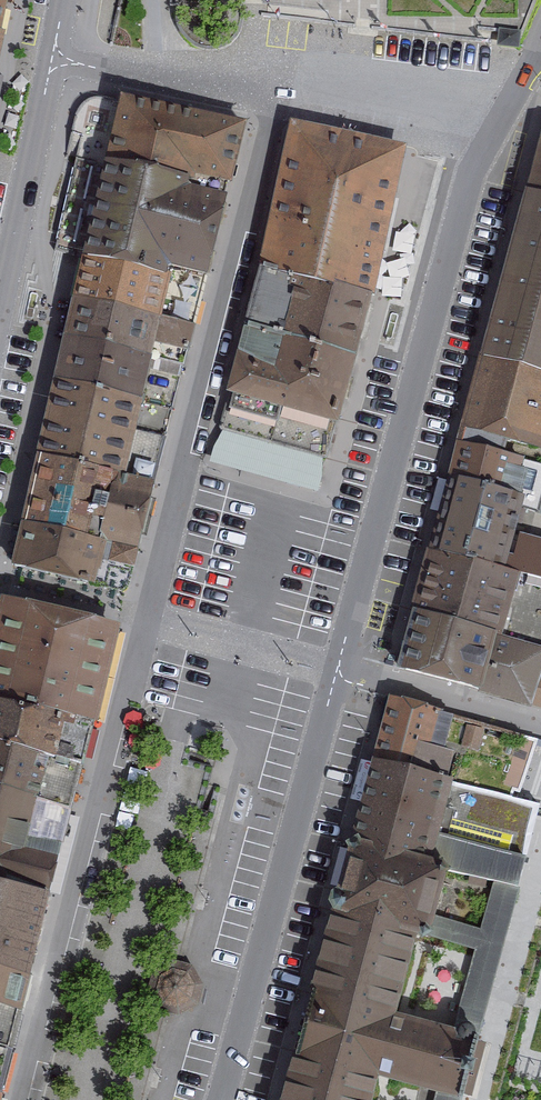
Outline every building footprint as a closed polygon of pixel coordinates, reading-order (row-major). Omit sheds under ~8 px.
[(10,13),(12,0),(0,0),(0,11),(10,13)] [(10,13),(0,11),(0,53),(10,13)] [(60,249),(89,259),(115,159),(128,103),(89,95),(60,249)] [(244,127),(128,103),(115,159),(230,186),(244,127)] [(309,130),(292,126),(289,141),(283,163),(278,190),(271,219),(260,271),(231,402),(336,432),(373,299),(378,282),(386,245),(392,217),(397,190),(403,164),(406,152),(396,150),(376,145),(354,140),(333,136),(309,130)] [(205,282),(230,186),(115,159),(89,259),(205,282)] [(507,464),(511,449),(540,458),(540,160),(458,450),(507,464)] [(205,282),(89,259),(70,340),(170,363),(184,367),(205,282)] [(170,363),(70,340),(60,383),(160,406),(170,363)] [(160,406),(60,383),(43,454),(156,480),(174,408),(160,406)] [(336,432),(231,402),(226,421),(222,433),(328,460),(336,432)] [(537,711),(540,712),(540,546),(519,540),(529,507),(520,504),(529,471),(507,464),(458,450),(447,489),(456,492),(436,561),(427,559),(411,616),(416,617),(399,676),(536,715),(537,711)] [(156,480),(43,454),(16,565),(128,593),(156,480)] [(6,605),(0,630),(0,706),(90,727),(114,632),(6,605)] [(439,710),(387,695),(373,745),(425,760),(430,740),(439,710)] [(90,727),(0,706),(0,790),(69,808),(90,727)] [(477,755),(483,734),(467,730),(462,751),(477,755)] [(373,1077),(431,1092),(429,1099),(462,1099),(535,828),(540,806),(540,805),(368,757),(273,1099),(365,1099),(373,1077)] [(69,808),(0,790),(0,886),(47,899),(69,808)] [(47,899),(0,886),(0,976),(25,983),(47,899)] [(198,988),(190,973),(173,967),(157,976),(153,994),(161,1009),(178,1014),(194,1005),(198,988)] [(25,983),(0,976),(0,1082),(25,983)]
